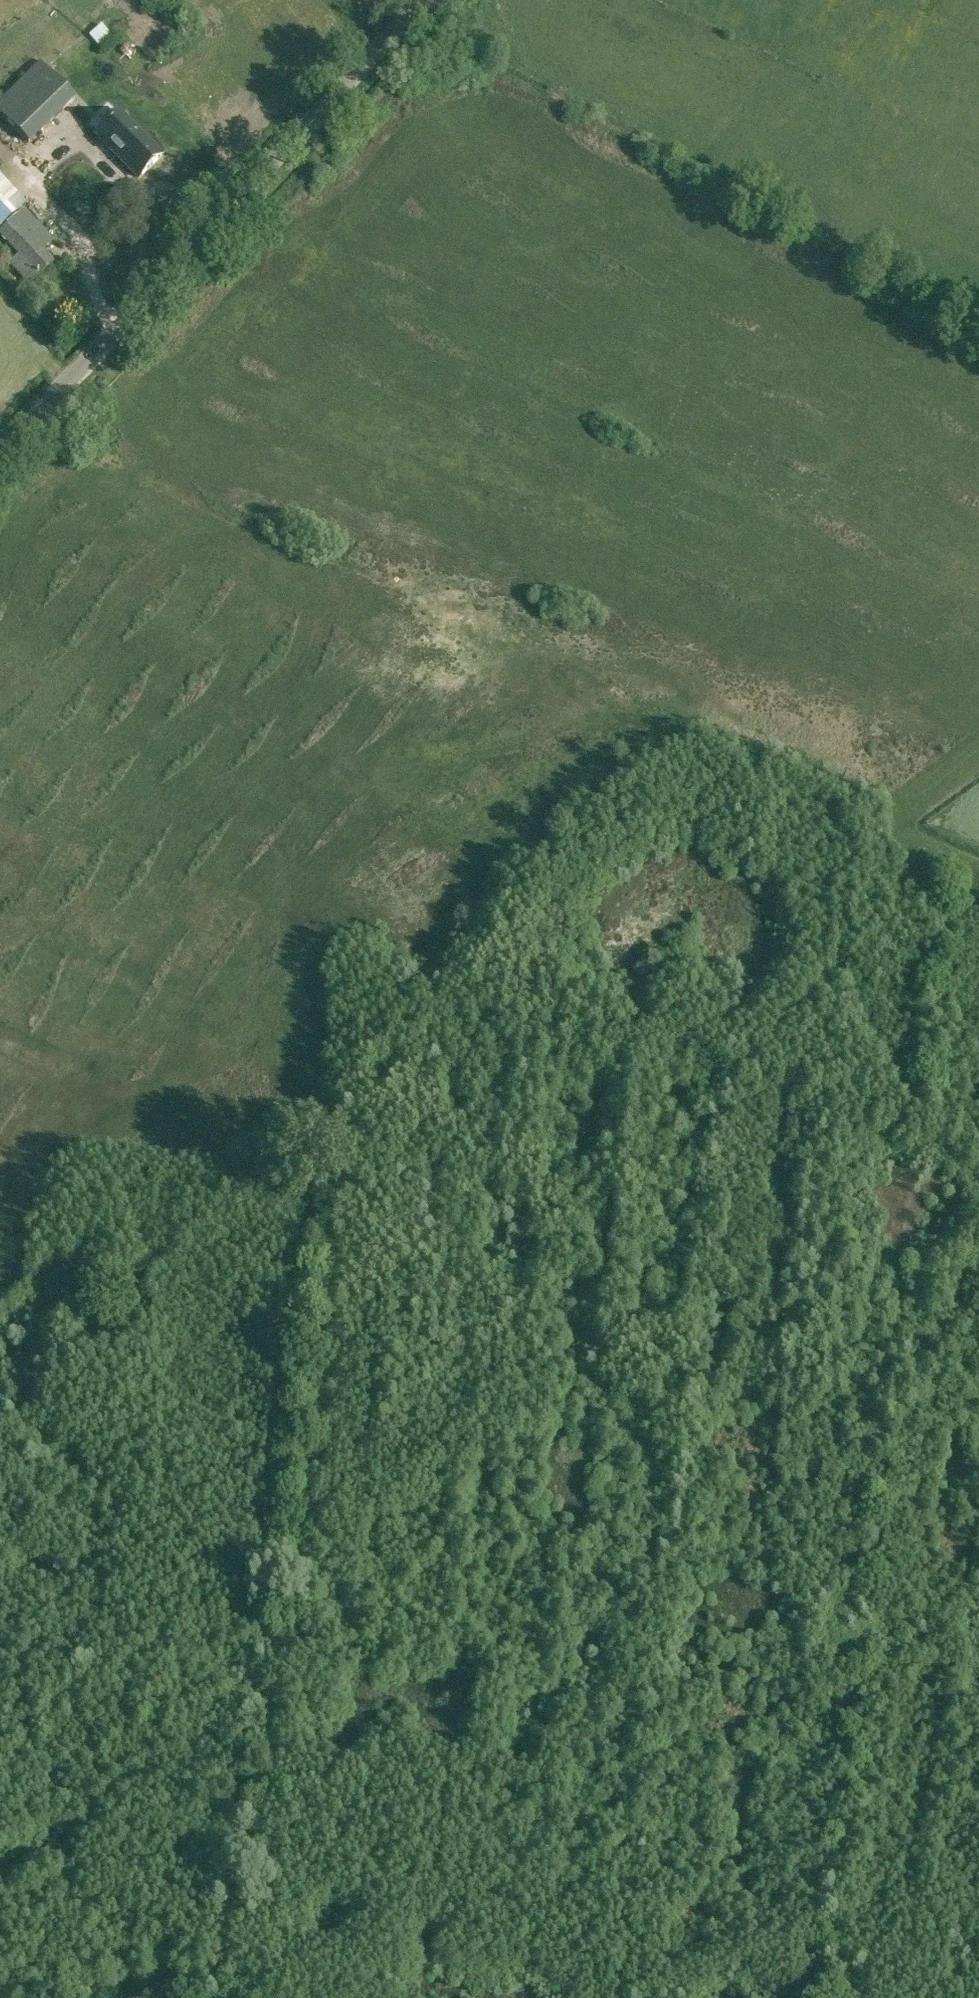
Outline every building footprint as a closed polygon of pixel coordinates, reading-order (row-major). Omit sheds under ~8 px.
[(41,62),(0,102),(0,111),(31,144),(76,99),(41,62)] [(97,135),(139,178),(162,156),(120,113),(97,135)] [(9,245),(37,276),(53,261),(42,249),(53,238),(24,208),(0,231),(0,235),(9,245)]
